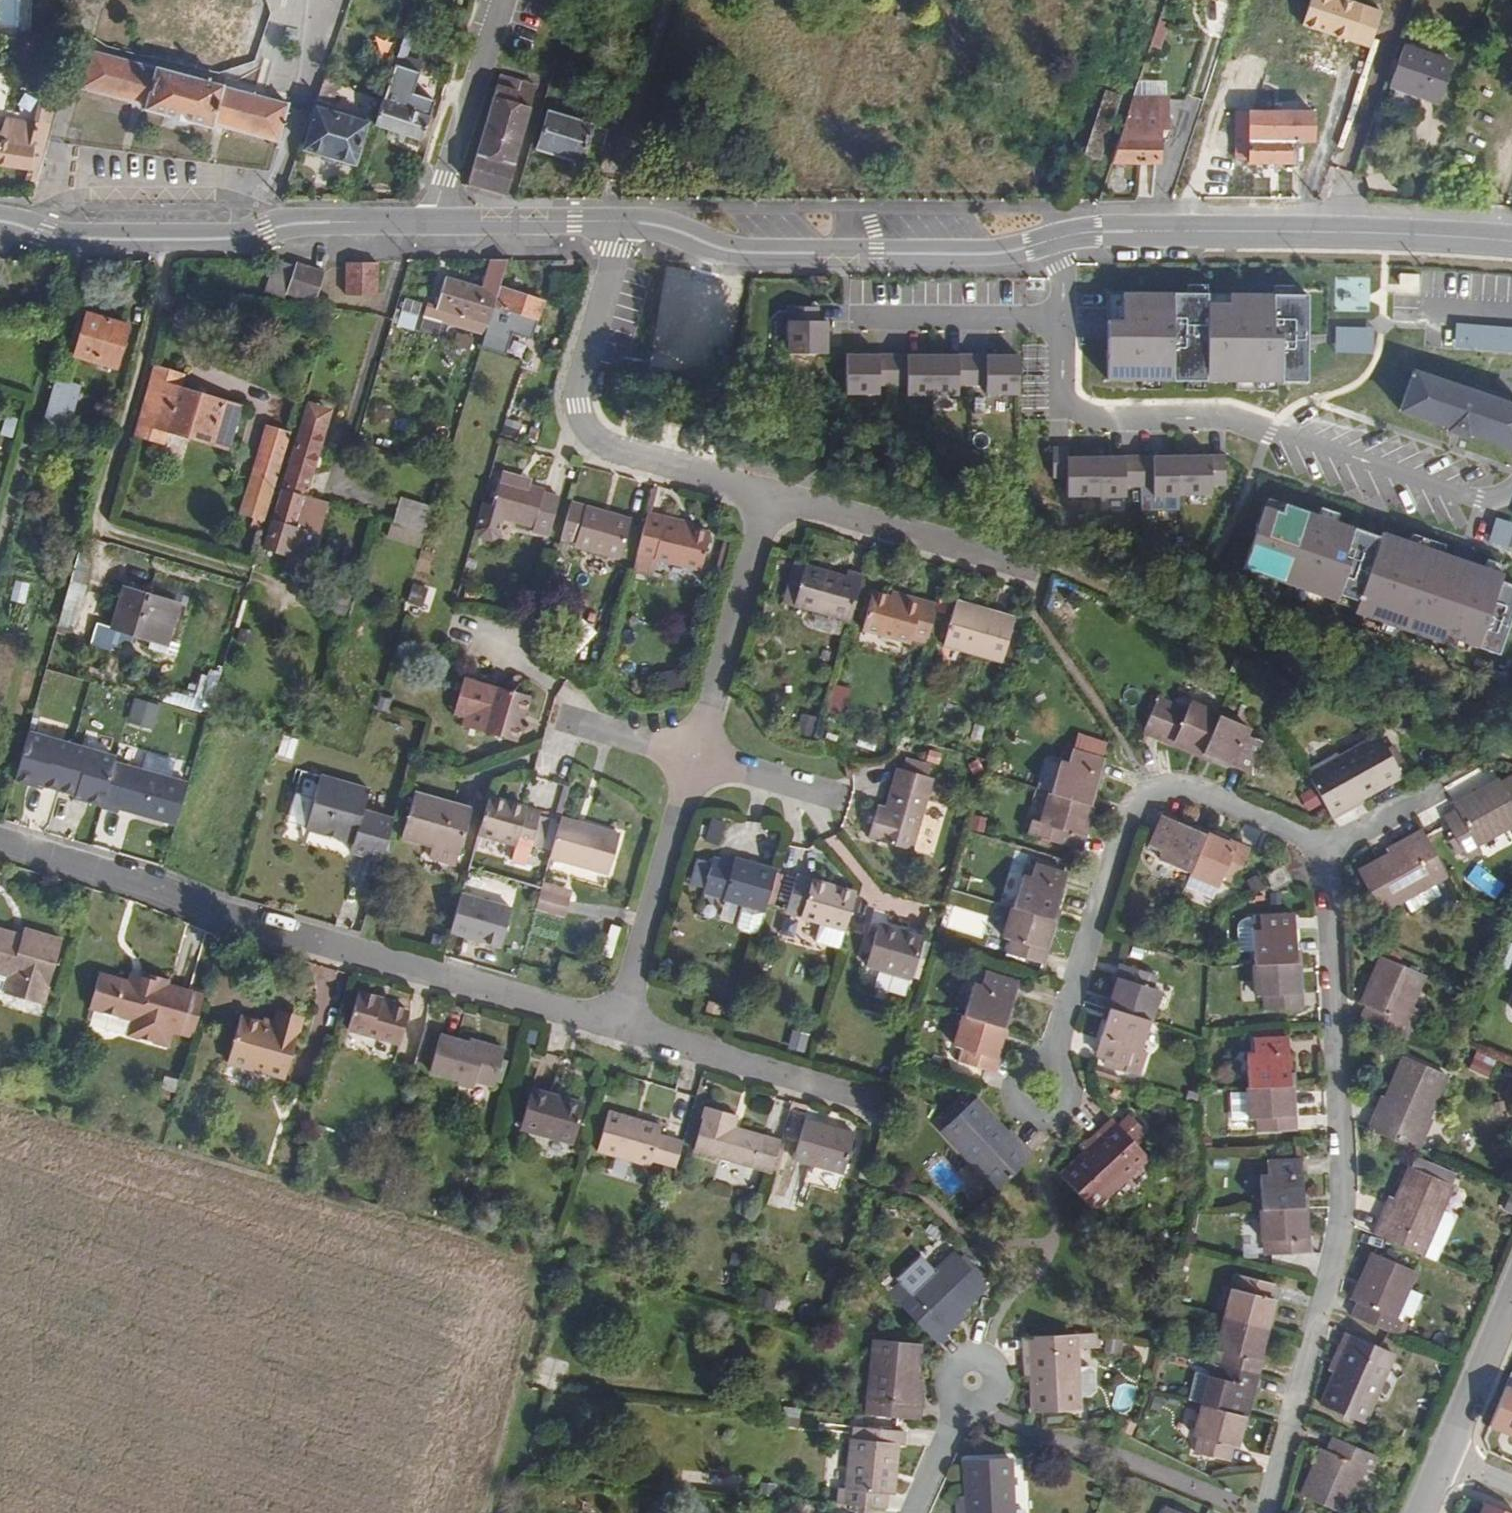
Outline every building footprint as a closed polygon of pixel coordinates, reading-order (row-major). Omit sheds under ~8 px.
[(225,67),(247,0),(187,0),(171,50),(225,67)] [(1160,53),(1167,29),(1159,26),(1151,51),(1160,53)] [(38,56),(39,35),(16,34),(16,55),(38,56)] [(1439,103),(1453,64),(1404,46),(1390,86),(1439,103)] [(289,105),(94,51),(82,91),(145,109),(144,111),(215,130),(215,127),(279,144),(289,105)] [(419,77),(423,63),(400,56),(396,70),(419,77)] [(419,77),(396,70),(389,90),(387,98),(376,130),(419,144),(432,101),(413,95),(419,77)] [(433,97),(438,79),(421,74),(416,91),(433,97)] [(532,109),(539,86),(498,74),(466,179),(507,190),(532,109)] [(330,101),(336,83),(327,80),(319,104),(323,105),(325,100),(330,101)] [(59,96),(34,90),(25,120),(8,117),(1,134),(0,134),(0,165),(22,169),(19,178),(37,182),(59,96)] [(1162,161),(1161,126),(1170,126),(1169,94),(1137,93),(1114,161),(1162,161)] [(1102,151),(1121,99),(1108,94),(1089,146),(1102,151)] [(355,170),(369,124),(316,108),(303,154),(355,170)] [(598,170),(610,131),(547,113),(536,151),(598,170)] [(1317,143),(1317,114),(1239,114),(1239,141),(1251,141),(1251,168),(1298,168),(1298,143),(1317,143)] [(507,190),(466,179),(465,186),(505,197),(507,190)] [(380,295),(379,262),(345,261),(345,295),(380,295)] [(314,300),(324,272),(298,264),(296,268),(275,262),(265,287),(285,295),(288,291),(314,300)] [(502,288),(510,262),(492,262),(483,290),(447,279),(439,301),(432,299),(422,335),(439,339),(440,335),(448,338),(449,333),(484,344),(485,338),(502,288)] [(1421,273),(1400,272),(1400,283),(1411,284),(1420,284),(1421,273)] [(532,341),(545,301),(502,288),(485,338),(498,342),(507,314),(519,319),(513,336),(532,341)] [(1123,318),(1108,318),(1107,339),(1107,382),(1308,382),(1308,347),(1308,339),(1309,293),(1137,290),(1124,291),(1123,318)] [(421,326),(428,300),(412,296),(405,322),(421,326)] [(822,305),(791,304),(789,353),(830,352),(830,341),(831,322),(822,322),(822,305)] [(118,374),(132,328),(84,313),(69,359),(118,374)] [(1457,323),(1456,347),(1511,351),(1511,326),(1457,323)] [(1370,330),(1332,330),(1331,355),(1369,355),(1370,330)] [(1015,398),(1016,357),(847,353),(846,394),(880,395),(881,387),(909,387),(909,395),(959,396),(959,389),(986,389),(986,397),(1015,398)] [(1414,368),(1400,407),(1441,421),(1440,425),(1455,430),(1458,431),(1467,434),(1468,430),(1511,446),(1511,402),(1472,388),(1414,368)] [(229,454),(239,414),(184,398),(188,383),(155,375),(138,445),(169,452),(172,439),(229,454)] [(67,430),(73,393),(53,389),(46,426),(67,430)] [(308,491),(331,413),(307,406),(284,485),(308,491)] [(262,527),(290,432),(265,425),(238,520),(262,527)] [(1068,446),(1052,445),(1051,480),(1065,481),(1066,455),(1068,446)] [(1225,452),(1066,455),(1065,481),(1066,498),(1125,498),(1125,486),(1156,486),(1156,498),(1209,496),(1210,484),(1225,484),(1225,452)] [(527,487),(529,482),(504,475),(503,480),(527,487)] [(503,480),(495,507),(483,504),(475,532),(480,541),(490,544),(499,539),(504,522),(532,529),(530,534),(549,539),(550,534),(561,496),(527,487),(503,480)] [(1264,491),(1237,575),(1332,606),(1336,595),(1358,602),(1355,614),(1495,660),(1511,608),(1511,572),(1415,540),(1417,535),(1377,522),(1375,527),(1343,517),(1346,509),(1314,498),(1311,506),(1264,491)] [(310,563),(326,507),(277,492),(261,552),(289,560),(285,574),(305,580),(310,563)] [(418,548),(430,507),(402,500),(390,540),(418,548)] [(644,529),(625,524),(627,517),(582,504),(571,541),(636,558),(644,529)] [(709,570),(719,533),(700,527),(675,520),(676,514),(659,509),(646,552),(709,570)] [(702,521),(676,514),(675,520),(700,527),(702,521)] [(1497,517),(1490,541),(1511,548),(1511,521),(1497,517)] [(312,582),(317,565),(310,563),(305,580),(312,582)] [(71,650),(89,568),(75,564),(56,646),(71,650)] [(857,610),(868,570),(850,565),(847,574),(828,568),(827,571),(814,568),(813,570),(810,583),(796,579),(792,591),(857,610)] [(810,583),(813,570),(799,566),(796,579),(810,583)] [(428,589),(413,585),(407,606),(422,610),(428,589)] [(167,648),(180,604),(123,586),(110,631),(134,638),(167,648)] [(933,635),(943,597),(929,593),(927,598),(886,586),(875,624),(920,637),(921,632),(933,635)] [(1005,658),(1017,614),(959,598),(946,642),(1005,658)] [(134,638),(95,628),(89,649),(128,659),(134,638)] [(256,632),(240,628),(236,642),(252,647),(256,632)] [(213,679),(199,675),(192,699),(206,703),(213,679)] [(520,748),(535,700),(498,689),(484,737),(520,748)] [(1256,738),(1259,731),(1204,704),(1200,713),(1170,699),(1152,737),(1182,750),(1185,744),(1255,777),(1270,745),(1256,738)] [(159,708),(132,700),(124,728),(151,735),(159,708)] [(60,742),(26,732),(10,781),(45,791),(45,790),(60,742)] [(1358,805),(1407,777),(1386,739),(1346,761),(1343,756),(1310,774),(1339,824),(1362,811),(1358,805)] [(89,751),(60,742),(45,790),(75,799),(89,751)] [(1087,828),(1106,751),(1072,743),(1069,756),(1062,755),(1046,822),(1037,820),(1034,833),(1087,845),(1090,829),(1087,828)] [(116,759),(89,751),(75,799),(74,802),(100,810),(101,808),(114,764),(116,759)] [(144,766),(168,773),(172,759),(148,753),(144,766)] [(907,756),(905,767),(930,773),(933,763),(907,756)] [(188,786),(114,764),(101,808),(175,830),(188,786)] [(918,859),(941,780),(902,768),(890,810),(886,826),(878,823),(871,845),(918,859)] [(381,865),(394,821),(361,810),(368,790),(319,776),(303,830),(351,845),(348,855),(381,865)] [(1466,797),(1468,802),(1454,809),(1474,854),(1490,847),(1486,838),(1511,827),(1511,777),(1466,797)] [(462,855),(475,811),(422,795),(409,839),(462,855)] [(536,849),(545,818),(491,802),(482,835),(519,846),(515,859),(532,863),(536,849)] [(886,826),(890,810),(882,808),(878,823),(886,826)] [(1240,885),(1258,848),(1242,840),(1239,845),(1172,814),(1157,845),(1167,850),(1163,858),(1193,872),(1222,885),(1225,878),(1240,885)] [(548,853),(557,821),(545,818),(536,849),(548,853)] [(612,879),(625,835),(565,818),(552,861),(612,879)] [(1448,877),(1423,831),(1410,837),(1414,844),(1358,875),(1381,915),(1448,877)] [(478,848),(512,856),(515,845),(481,837),(478,848)] [(769,904),(780,865),(742,854),(739,861),(718,855),(709,887),(769,904)] [(692,883),(705,886),(710,861),(697,859),(692,883)] [(1055,946),(1074,870),(1039,862),(1036,873),(1030,871),(1015,934),(1020,936),(1017,951),(1055,961),(1059,946),(1055,946)] [(1291,884),(1280,866),(1261,877),(1272,896),(1291,884)] [(1215,899),(1222,885),(1193,872),(1187,885),(1215,899)] [(847,928),(858,890),(803,874),(793,907),(810,912),(808,917),(847,928)] [(1413,909),(1445,892),(1441,883),(1409,899),(1413,909)] [(511,908),(462,893),(448,937),(497,953),(511,908)] [(570,923),(575,904),(543,895),(538,914),(570,923)] [(761,932),(764,910),(740,907),(737,929),(761,932)] [(1302,993),(1302,917),(1263,916),(1263,928),(1256,928),(1256,992),(1263,993),(1264,1009),(1306,1009),(1306,993),(1302,993)] [(911,997),(929,934),(884,921),(873,963),(886,966),(879,988),(911,997)] [(60,944),(21,932),(18,940),(0,935),(0,981),(7,982),(2,1000),(40,1011),(60,944)] [(1404,1021),(1424,974),(1382,956),(1362,1003),(1368,1006),(1362,1020),(1406,1038),(1412,1023),(1404,1021)] [(1144,1056),(1163,995),(1157,992),(1161,979),(1123,967),(1118,981),(1122,982),(1099,1056),(1133,1067),(1137,1054),(1144,1056)] [(1007,1055),(1025,980),(990,971),(987,983),(981,981),(966,1044),(972,1045),(968,1061),(1007,1070),(1010,1056),(1007,1055)] [(184,1038),(196,994),(173,987),(175,981),(146,972),(142,987),(101,975),(91,1011),(133,1023),(129,1038),(170,1050),(175,1036),(184,1038)] [(195,1041),(208,998),(196,994),(184,1038),(195,1041)] [(402,1048),(412,1015),(392,1010),(394,1006),(364,997),(353,1034),(402,1048)] [(292,1087),(308,1031),(284,1024),(280,1036),(247,1026),(235,1070),(292,1087)] [(1294,1118),(1293,1041),(1255,1042),(1255,1053),(1248,1053),(1248,1118),(1255,1118),(1256,1134),(1298,1134),(1298,1118),(1294,1118)] [(501,1093),(511,1057),(474,1047),(472,1053),(445,1046),(437,1077),(455,1082),(453,1087),(483,1094),(485,1089),(501,1093)] [(1497,1061),(1477,1052),(1469,1071),(1489,1080),(1497,1061)] [(1432,1120),(1449,1079),(1404,1061),(1383,1109),(1379,1108),(1369,1132),(1420,1153),(1433,1121),(1432,1120)] [(575,1145),(586,1105),(533,1091),(523,1131),(575,1145)] [(1038,1156),(1019,1137),(1015,1141),(977,1102),(947,1131),(978,1163),(973,1168),(998,1194),(1038,1156)] [(776,1173),(786,1140),(742,1128),(746,1116),(712,1107),(700,1151),(776,1173)] [(677,1170),(685,1143),(664,1137),(666,1130),(612,1114),(601,1153),(655,1168),(656,1164),(677,1170)] [(844,1174),(856,1132),(807,1118),(795,1160),(844,1174)] [(1091,1212),(1148,1158),(1112,1121),(1098,1135),(1102,1138),(1060,1180),(1091,1212)] [(1309,1235),(1309,1158),(1270,1159),(1271,1170),(1263,1170),(1263,1235),(1271,1235),(1271,1251),(1313,1251),(1313,1235),(1309,1235)] [(1425,1260),(1459,1177),(1417,1158),(1399,1202),(1390,1199),(1374,1236),(1425,1260)] [(1246,1217),(1245,1255),(1260,1255),(1261,1218),(1246,1217)] [(945,1328),(988,1286),(957,1254),(903,1307),(939,1344),(951,1333),(945,1328)] [(1393,1322),(1413,1274),(1372,1257),(1353,1304),(1360,1307),(1354,1321),(1397,1338),(1403,1326),(1393,1322)] [(1261,1388),(1267,1361),(1262,1360),(1276,1299),(1272,1298),(1276,1283),(1236,1274),(1233,1287),(1229,1286),(1214,1349),(1224,1351),(1217,1379),(1207,1376),(1192,1438),(1197,1440),(1194,1454),(1234,1463),(1237,1450),(1242,1450),(1256,1387),(1261,1388)] [(1077,1413),(1075,1354),(1097,1353),(1096,1336),(1023,1340),(1024,1358),(1033,1358),(1036,1415),(1077,1413)] [(1366,1426),(1395,1358),(1345,1337),(1341,1350),(1350,1354),(1326,1409),(1366,1426)] [(914,1405),(919,1344),(874,1340),(867,1417),(921,1422),(922,1406),(914,1405)] [(1097,1394),(1094,1367),(1082,1368),(1085,1395),(1097,1394)] [(1505,1389),(1488,1436),(1511,1445),(1511,1392),(1505,1389)] [(905,1446),(906,1430),(854,1425),(849,1487),(841,1487),(840,1504),(887,1508),(888,1491),(893,1491),(897,1445),(905,1446)] [(1365,1468),(1373,1471),(1378,1458),(1333,1440),(1328,1453),(1323,1451),(1303,1500),(1336,1512),(1348,1512),(1365,1468)] [(1011,1458),(965,1460),(968,1512),(1013,1512),(1011,1458)] [(1481,1503),(1477,1512),(1505,1512),(1481,1503)] [(1167,1504),(1163,1512),(1189,1512),(1167,1504)]
